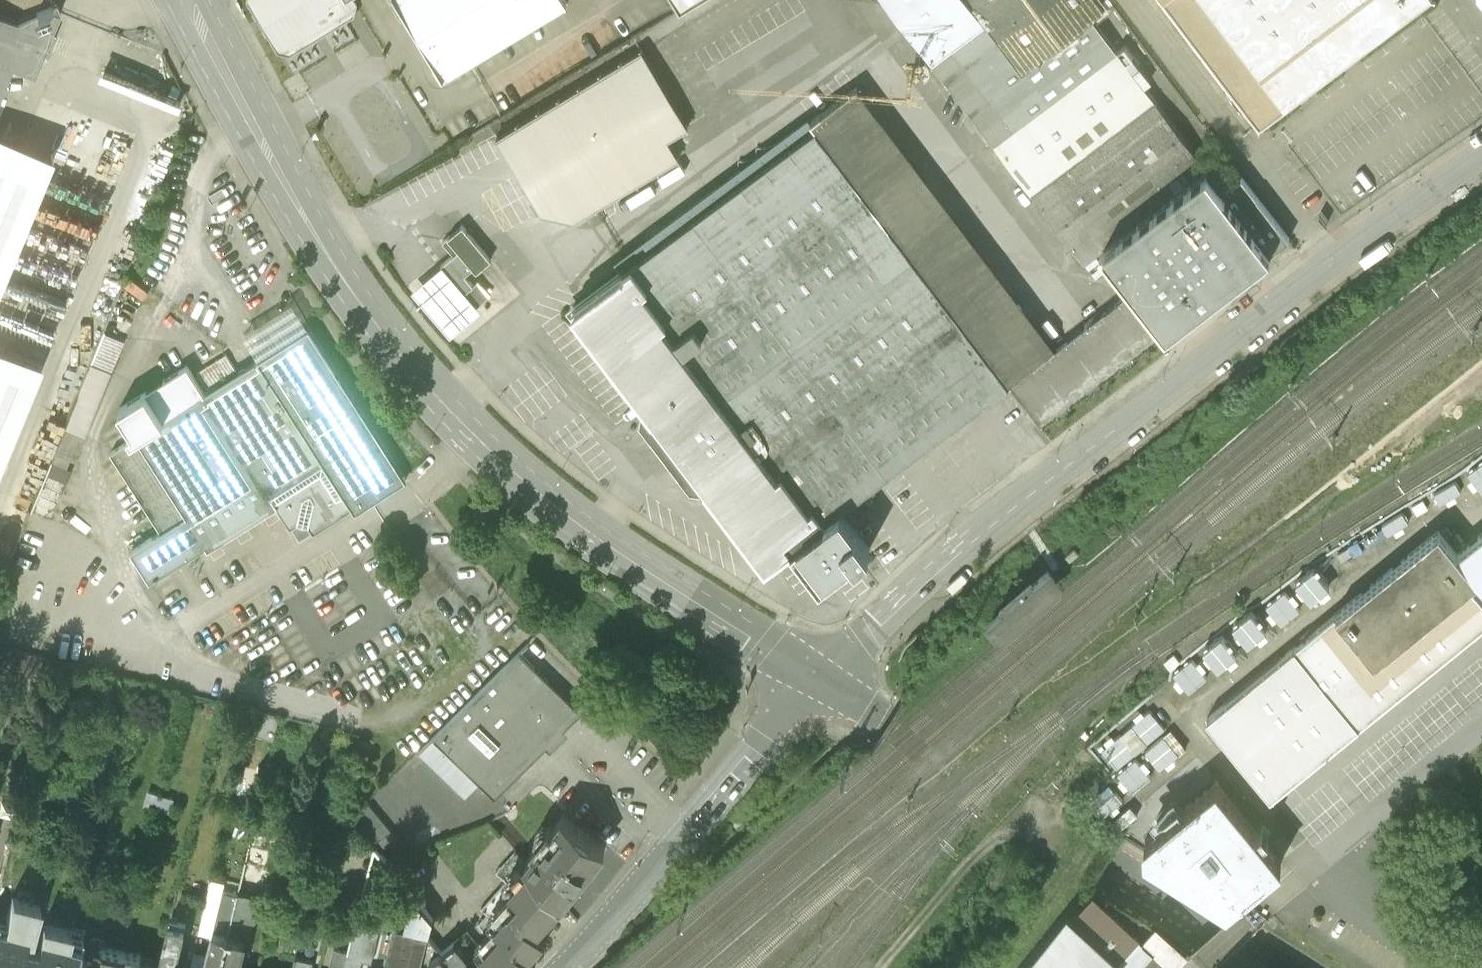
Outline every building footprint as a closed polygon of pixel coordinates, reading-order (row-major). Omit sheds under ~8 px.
[(7,61),(31,71),(56,9),(52,0),(0,0),(0,78),(7,61)] [(264,22),(280,49),(292,51),(320,34),(356,12),(359,1),(358,0),(251,0),(264,22)] [(445,77),(567,5),(564,0),(399,0),(445,77)] [(681,9),(696,0),(676,0),(681,9)] [(1206,170),(1144,86),(1149,81),(1139,67),(1133,72),(1117,51),(1092,19),(1112,3),(1111,0),(886,0),(1083,264),(1104,248),(1103,248),(1206,170)] [(1248,105),(1260,122),(1348,57),(1423,0),(1169,0),(1236,90),(1229,95),(1241,110),(1248,105)] [(643,49),(496,135),(543,212),(575,220),(680,157),(668,138),(688,126),(643,49)] [(1008,385),(1054,349),(858,84),(811,119),(816,126),(574,307),(651,411),(643,417),(642,426),(653,441),(663,443),(681,467),(679,477),(691,492),(701,494),(709,488),(766,566),(791,547),(821,585),(855,559),(856,560),(869,549),(840,511),(1008,384),(1008,385)] [(52,154),(0,132),(0,284),(52,154)] [(1103,248),(1104,248),(1135,291),(1166,332),(1204,304),(1209,312),(1220,303),(1215,296),(1270,254),(1221,190),(1206,170),(1103,248)] [(1241,175),(1221,190),(1270,254),(1289,240),(1241,175)] [(444,241),(455,254),(461,250),(475,267),(478,271),(493,259),(464,224),(444,241)] [(466,274),(475,267),(461,250),(455,254),(442,265),(443,265),(477,307),(478,306),(491,296),(479,282),(475,285),(466,274)] [(482,311),(478,306),(477,307),(443,265),(433,274),(413,290),(451,336),(471,320),(482,311)] [(1167,333),(1166,332),(1135,291),(1008,386),(1040,428),(1167,333)] [(293,300),(244,332),(260,358),(310,326),(293,300)] [(406,480),(310,326),(260,358),(205,393),(188,365),(120,407),(133,429),(129,432),(133,438),(112,451),(161,531),(131,550),(150,580),(206,545),(208,549),(273,508),(287,529),(296,525),(305,527),(309,535),(353,508),(356,512),(406,480)] [(104,332),(31,511),(51,520),(71,471),(66,469),(80,434),(85,436),(125,341),(104,332)] [(42,365),(0,348),(0,469),(42,365)] [(238,370),(227,352),(197,371),(208,388),(238,370)] [(1467,474),(1481,494),(1481,493),(1481,464),(1467,474)] [(1455,483),(1434,494),(1440,505),(1460,493),(1455,483)] [(1423,501),(1412,507),(1417,516),(1428,509),(1423,501)] [(1402,513),(1361,538),(1367,549),(1408,523),(1402,513)] [(1271,798),(1364,724),(1481,629),(1481,601),(1476,594),(1481,589),(1481,536),(1458,556),(1439,533),(1207,719),(1271,798)] [(1346,551),(1340,554),(1343,559),(1349,555),(1346,551)] [(1314,568),(1295,583),(1311,601),(1329,586),(1314,568)] [(1284,591),(1266,606),(1281,625),(1299,610),(1284,591)] [(1251,610),(1232,625),(1248,644),(1266,629),(1251,610)] [(1221,634),(1203,649),(1218,668),(1236,653),(1221,634)] [(577,709),(520,651),(434,737),(420,752),(465,797),(480,783),(491,794),(543,743),(551,750),(567,734),(560,727),(577,709)] [(1174,653),(1164,661),(1170,668),(1180,661),(1174,653)] [(1192,658),(1173,673),(1188,692),(1207,677),(1192,658)] [(1150,708),(1131,724),(1146,742),(1165,727),(1150,708)] [(1120,733),(1102,748),(1117,766),(1135,751),(1120,733)] [(1164,735),(1144,750),(1160,769),(1179,754),(1164,735)] [(1136,757),(1117,773),(1133,791),(1151,776),(1136,757)] [(1217,782),(1146,838),(1147,852),(1228,904),(1281,861),(1259,833),(1217,782)] [(161,796),(148,792),(144,806),(157,810),(161,796)] [(174,799),(161,796),(157,810),(170,814),(174,799)] [(370,804),(353,817),(381,853),(398,839),(370,804)] [(536,853),(527,866),(561,905),(605,849),(565,816),(553,831),(551,829),(533,850),(536,853)] [(253,834),(250,847),(269,852),(272,840),(253,834)] [(250,847),(246,862),(266,867),(269,852),(250,847)] [(266,867),(246,862),(239,892),(259,897),(266,867)] [(495,924),(501,929),(480,953),(484,960),(491,967),(531,967),(536,962),(529,955),(545,938),(537,931),(561,905),(527,866),(510,887),(519,897),(511,907),(495,924)] [(78,950),(82,932),(43,922),(38,943),(23,939),(24,936),(27,937),(30,935),(38,902),(33,901),(35,893),(20,890),(18,897),(13,896),(6,923),(0,921),(0,967),(73,967),(78,950)] [(238,896),(229,935),(245,939),(255,901),(257,902),(259,897),(239,892),(238,896)] [(216,924),(214,931),(229,935),(238,896),(225,893),(218,924),(216,924)] [(1094,894),(1071,917),(1119,961),(1141,938),(1094,894)] [(383,967),(420,967),(428,936),(432,920),(413,896),(405,927),(394,924),(383,967)] [(1026,967),(1116,967),(1121,963),(1119,961),(1071,917),(1069,914),(1026,967)] [(158,967),(172,967),(173,963),(176,963),(186,923),(170,920),(158,967)] [(1187,955),(1157,928),(1144,941),(1173,967),(1175,967),(1187,955)] [(229,935),(214,931),(213,931),(204,967),(221,967),(229,935)] [(221,967),(238,967),(245,939),(229,935),(221,967)] [(469,966),(469,965),(469,964),(469,963),(454,945),(440,955),(451,967),(466,967),(469,966)] [(78,950),(73,967),(116,967),(120,952),(99,947),(97,955),(78,950)] [(349,954),(335,950),(330,967),(345,967),(349,954)] [(120,952),(116,967),(148,967),(140,966),(142,957),(120,952)] [(430,967),(451,967),(440,955),(429,964),(428,964),(428,965),(428,966),(429,967),(430,967)] [(294,967),(311,967),(312,962),(296,958),(294,967)] [(473,967),(491,967),(484,960),(473,967)]
